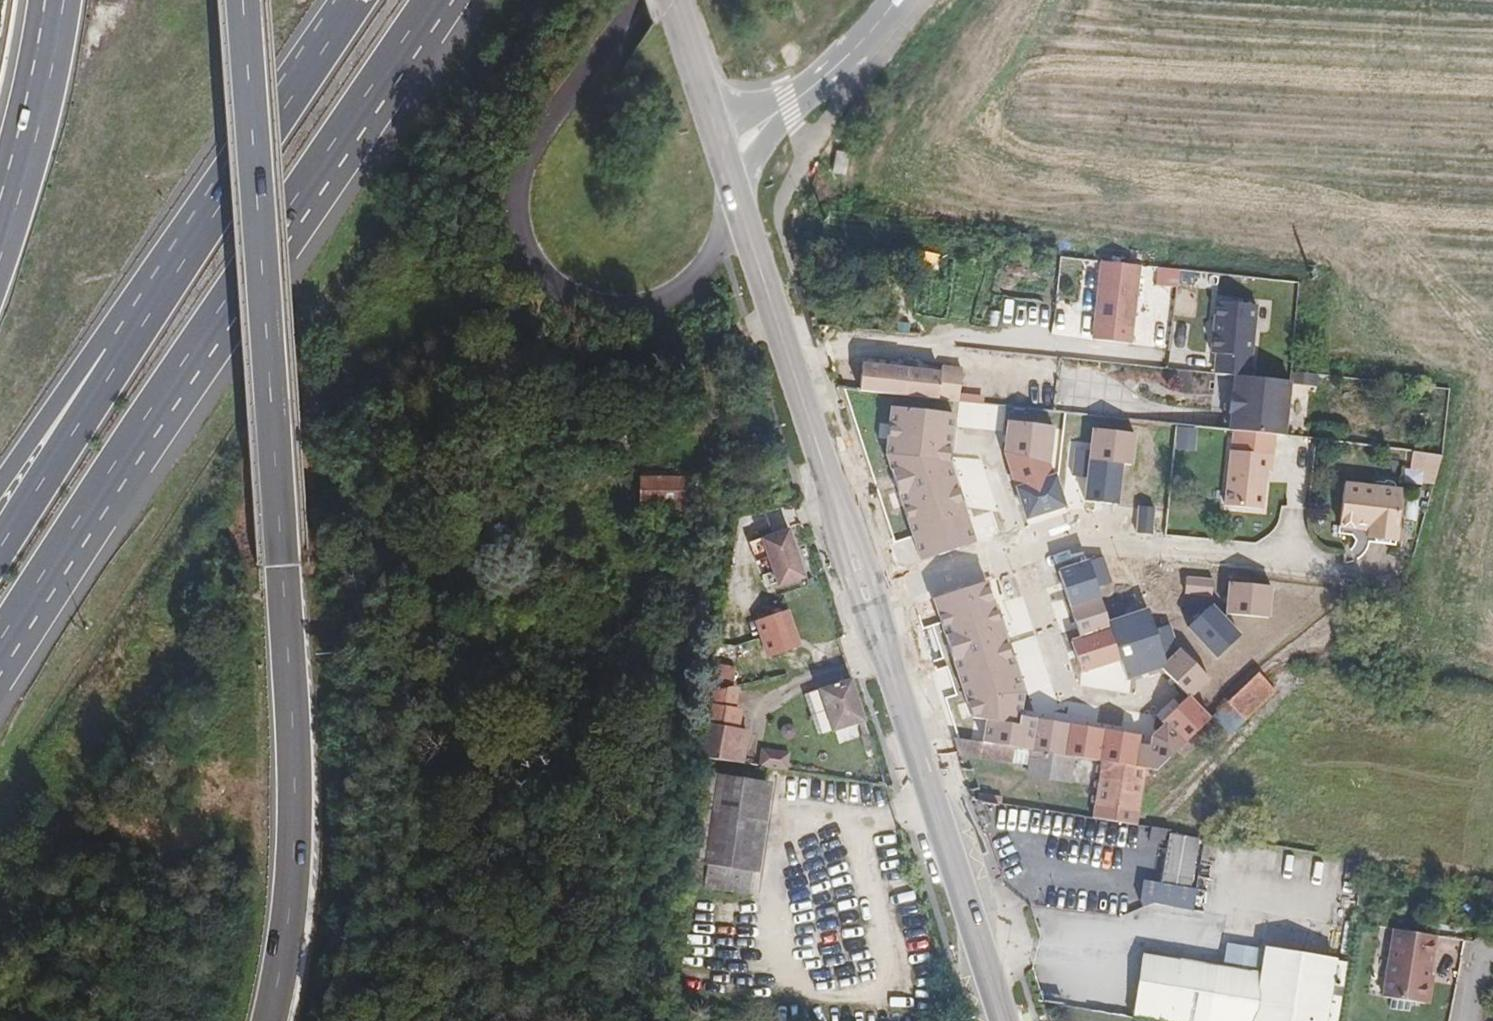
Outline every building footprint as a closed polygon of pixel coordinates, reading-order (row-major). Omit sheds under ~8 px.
[(1140,266),(1102,261),(1094,340),(1131,344),(1140,266)] [(1175,288),(1176,270),(1156,268),(1155,285),(1175,288)] [(1234,380),(1248,381),(1258,306),(1218,301),(1212,353),(1217,354),(1215,378),(1234,380)] [(936,400),(938,375),(916,373),(916,365),(905,365),(905,371),(863,367),(861,393),(936,400)] [(963,378),(938,375),(936,400),(960,402),(963,378)] [(1251,418),(1249,436),(1257,437),(1282,440),(1297,441),(1319,444),(1325,390),(1248,381),(1234,380),(1231,417),(1251,418)] [(948,463),(953,416),(891,409),(886,457),(920,560),(974,543),(948,463)] [(1053,427),(1009,421),(1005,452),(1025,518),(1064,506),(1055,476),(1051,477),(1048,466),(1053,427)] [(1102,468),(1117,470),(1119,453),(1151,457),(1162,458),(1166,426),(1125,422),(1122,444),(1105,441),(1102,468)] [(1282,440),(1257,437),(1245,516),(1281,520),(1285,483),(1292,483),(1297,441),(1282,440)] [(1117,470),(1114,491),(1146,495),(1151,457),(1119,453),(1117,470)] [(1450,458),(1421,455),(1419,472),(1445,475),(1450,458)] [(643,475),(631,517),(656,517),(656,533),(668,524),(701,524),(701,475),(643,475)] [(1406,495),(1348,489),(1344,529),(1373,533),(1372,541),(1400,545),(1406,495)] [(765,538),(781,587),(807,579),(791,529),(765,538)] [(1091,560),(1100,586),(1115,581),(1106,555),(1091,560)] [(1100,586),(1091,560),(1063,569),(1084,637),(1075,640),(1085,671),(1123,659),(1129,679),(1161,665),(1190,695),(1209,677),(1181,647),(1179,648),(1166,661),(1158,633),(1118,646),(1111,622),(1100,586)] [(1212,576),(1185,574),(1183,589),(1210,592),(1212,576)] [(991,578),(939,594),(978,714),(992,717),(989,739),(1019,744),(1036,747),(1073,753),(1101,758),(1143,765),(1154,767),(1172,752),(1196,732),(1212,719),(1190,695),(1164,721),(1167,724),(1154,736),(1153,746),(1140,744),(1142,734),(1022,714),(1026,692),(991,578)] [(1228,579),(1225,611),(1266,615),(1270,583),(1228,579)] [(1209,602),(1186,623),(1214,655),(1238,633),(1209,602)] [(1111,622),(1118,646),(1158,633),(1156,628),(1150,609),(1111,622)] [(772,657),(801,648),(789,612),(760,621),(772,657)] [(1171,623),(1156,628),(1158,633),(1166,661),(1179,648),(1171,623)] [(832,732),(866,722),(853,680),(819,690),(832,732)] [(1274,711),(1259,695),(1235,715),(1250,732),(1274,711)] [(747,754),(752,755),(759,725),(753,723),(747,754)] [(1215,745),(1209,737),(1185,757),(1191,766),(1215,745)] [(1032,749),(968,738),(973,756),(1028,766),(1032,749)] [(790,767),(791,750),(761,748),(760,766),(790,767)] [(1081,782),(1086,759),(1049,752),(1045,776),(1081,782)] [(1114,763),(1104,821),(1145,828),(1156,770),(1114,763)] [(744,770),(723,881),(758,886),(778,775),(744,770)] [(894,784),(888,786),(891,793),(897,791),(894,784)] [(1166,833),(1164,883),(1196,885),(1199,835),(1166,833)] [(1430,1013),(1443,946),(1400,938),(1388,1005),(1430,1013)] [(1135,1020),(1343,1020),(1352,970),(1270,955),(1266,977),(1242,972),(1242,975),(1225,972),(1225,968),(1148,955),(1135,1020)]
